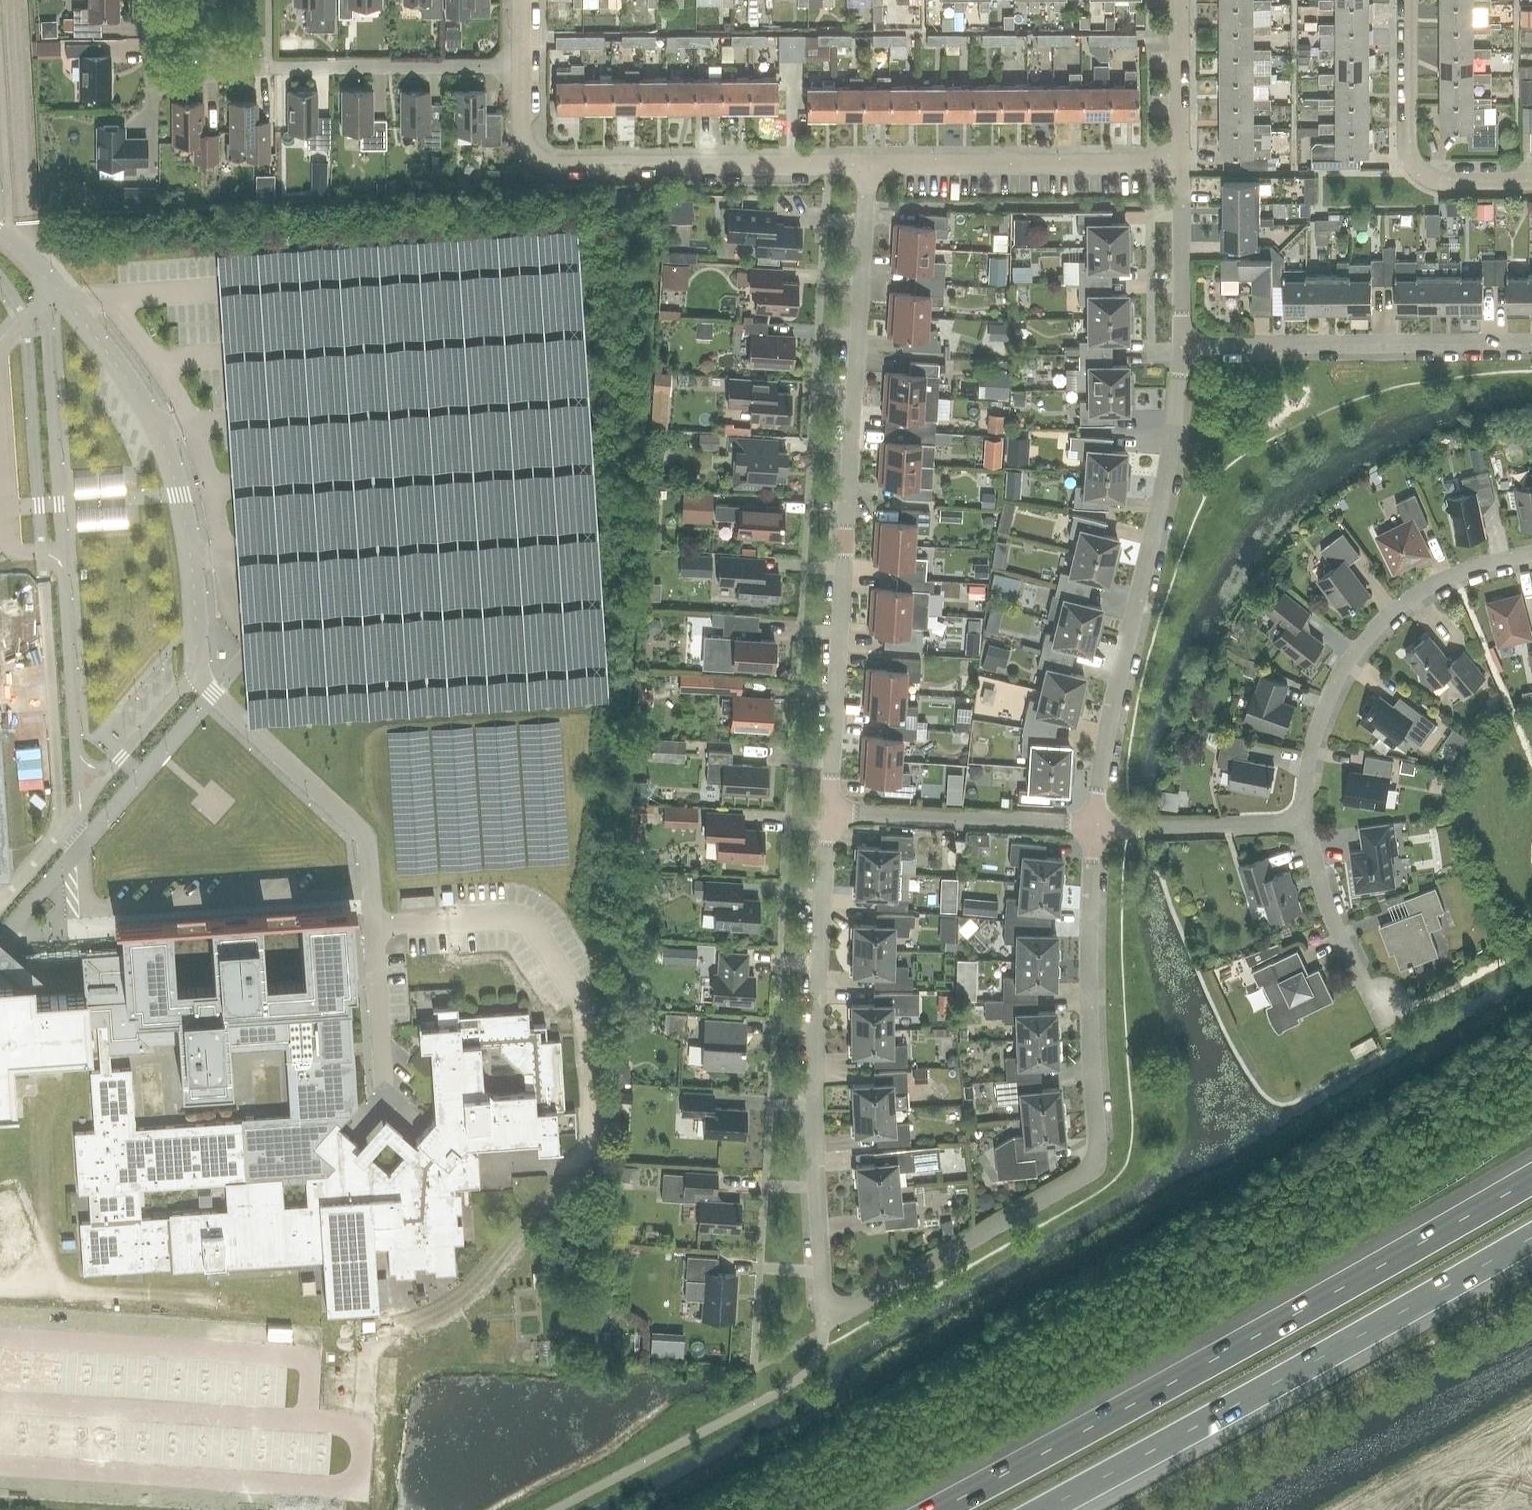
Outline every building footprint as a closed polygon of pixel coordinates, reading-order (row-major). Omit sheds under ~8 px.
[(90,7),(74,7),(74,35),(102,35),(102,19),(119,19),(119,0),(90,0),(90,7)] [(295,3),(307,3),(307,30),(335,30),(335,15),(335,0),(295,0),(295,3)] [(339,18),(353,18),(353,6),(380,6),(380,0),(339,0),(339,18)] [(404,3),(422,3),(422,17),(443,17),(443,0),(404,0),(404,3)] [(489,0),(447,0),(447,15),(470,15),(470,3),(489,2),(489,0)] [(955,11),(965,11),(965,0),(955,0),(955,11)] [(979,11),(989,11),(989,0),(979,0),(979,11)] [(1029,23),(1040,23),(1039,0),(1029,0),(1029,23)] [(1054,10),(1064,10),(1064,0),(1054,0),(1054,10)] [(1104,10),(1114,10),(1114,0),(1104,0),(1104,10)] [(1129,10),(1139,10),(1139,0),(1129,0),(1129,10)] [(1222,4),(1254,4),(1254,8),(1272,8),(1272,0),(1222,0),(1222,4)] [(941,28),(941,3),(928,3),(928,28),(941,28)] [(1474,23),(1474,7),(1474,3),(1442,3),(1442,28),(1474,28),(1474,32),(1492,32),(1492,23),(1474,23)] [(1254,24),(1254,8),(1254,4),(1222,4),(1222,29),(1254,29),(1254,33),(1272,33),(1272,24),(1254,24)] [(1370,29),(1370,4),(1338,4),(1338,8),(1338,23),(1320,23),(1320,33),(1338,33),(1338,29),(1370,29)] [(1523,25),(1531,25),(1531,9),(1523,9),(1523,25)] [(964,29),(963,11),(955,11),(955,17),(942,17),(942,30),(964,29)] [(1136,24),(1145,24),(1145,11),(1136,11),(1136,24)] [(921,26),(921,13),(906,13),(907,26),(921,26)] [(1014,27),(1013,15),(1004,15),(1004,27),(1014,27)] [(1089,27),(1089,15),(1079,15),(1079,27),(1089,27)] [(1106,16),(1106,28),(1115,28),(1115,16),(1106,16)] [(884,17),(884,29),(898,29),(898,17),(884,17)] [(883,29),(883,19),(873,19),(873,29),(883,29)] [(58,36),(58,28),(52,20),(41,20),(41,36),(58,36)] [(1318,21),(1306,21),(1306,29),(1318,29),(1318,21)] [(1474,47),(1474,32),(1474,28),(1442,28),(1442,53),(1474,53),(1474,57),(1492,57),(1492,47),(1474,47)] [(1254,48),(1254,33),(1254,29),(1222,29),(1222,54),(1254,54),(1254,58),(1272,58),(1272,48),(1254,48)] [(1370,53),(1370,29),(1338,29),(1338,33),(1338,48),(1320,48),(1320,57),(1338,57),(1338,53),(1370,53)] [(448,46),(462,46),(462,32),(448,32),(448,46)] [(962,44),(962,34),(945,35),(945,45),(962,44)] [(999,45),(999,34),(982,34),(982,45),(999,45)] [(1016,45),(1016,34),(999,34),(999,45),(1016,45)] [(1054,44),(1054,34),(1037,34),(1038,44),(1054,44)] [(1071,44),(1071,34),(1054,34),(1054,44),(1071,44)] [(1109,46),(1109,34),(1088,34),(1088,46),(1109,46)] [(1137,34),(1109,34),(1109,46),(1137,46),(1137,34)] [(694,46),(694,35),(677,35),(677,46),(694,46)] [(710,46),(710,35),(694,35),(694,46),(710,46)] [(749,45),(749,35),(732,35),(732,45),(749,45)] [(765,45),(765,35),(749,35),(749,45),(765,45)] [(792,61),(792,35),(779,35),(779,61),(792,61)] [(805,61),(805,35),(792,35),(792,61),(805,61)] [(835,45),(835,35),(818,35),(818,45),(835,45)] [(852,46),(852,35),(835,35),(835,45),(852,46)] [(890,45),(890,35),(873,35),(873,45),(890,45)] [(907,45),(907,35),(890,35),(890,45),(907,45)] [(945,45),(945,35),(928,35),(928,45),(945,45)] [(584,48),(584,36),(556,36),(556,48),(584,48)] [(605,36),(584,36),(584,48),(605,48),(605,36)] [(639,46),(639,36),(622,36),(622,46),(639,46)] [(656,46),(656,36),(639,36),(639,46),(656,46)] [(60,39),(38,40),(39,54),(61,54),(60,39)] [(299,40),(283,40),(283,52),(299,52),(299,40)] [(111,96),(111,55),(91,55),(91,43),(66,43),(66,56),(80,56),(80,96),(111,96)] [(1280,54),(1292,54),(1292,50),(1292,44),(1280,44),(1280,54)] [(1299,45),(1299,54),(1311,54),(1311,44),(1299,44),(1299,45)] [(1370,78),(1370,53),(1338,53),(1338,57),(1338,73),(1320,73),(1320,82),(1338,82),(1338,78),(1370,78)] [(1474,72),(1474,57),(1474,53),(1442,53),(1442,78),(1474,78),(1474,82),(1492,82),(1492,72),(1474,72)] [(1254,73),(1254,58),(1254,54),(1222,54),(1222,79),(1254,79),(1254,83),(1272,83),(1272,73),(1254,73)] [(1109,118),(1109,86),(1109,64),(1094,65),(1094,86),(1082,86),(1082,118),(1109,118)] [(1521,66),(1521,77),(1531,77),(1531,66),(1521,66)] [(1137,117),(1137,86),(1137,69),(1124,69),(1124,74),(1124,86),(1109,86),(1109,118),(1137,117)] [(1082,86),(1082,72),(1069,72),(1069,86),(1054,86),(1055,118),(1082,118),(1082,86)] [(890,87),(891,87),(891,76),(877,76),(877,87),(863,87),(863,119),(890,119),(890,87)] [(1521,96),(1531,96),(1531,77),(1521,77),(1521,96)] [(1370,103),(1370,78),(1338,78),(1338,82),(1338,97),(1320,97),(1320,107),(1338,107),(1338,103),(1370,103)] [(1474,97),(1474,82),(1474,78),(1442,78),(1442,103),(1474,103),(1474,106),(1492,106),(1492,97),(1474,97)] [(694,111),(694,79),(667,80),(667,111),(694,111)] [(721,111),(721,79),(694,79),(694,111),(721,111)] [(749,111),(749,79),(721,79),(721,111),(749,111)] [(777,79),(749,79),(749,111),(777,111),(777,79)] [(863,119),(863,87),(863,79),(850,79),(850,87),(835,87),(835,119),(863,119)] [(1254,98),(1254,83),(1254,79),(1222,79),(1222,104),(1254,104),(1254,107),(1272,107),(1272,98),(1254,98)] [(584,112),(584,80),(556,80),(556,112),(584,112)] [(612,112),(612,80),(584,80),(584,112),(612,112)] [(639,112),(639,80),(612,80),(612,112),(639,112)] [(667,111),(667,80),(639,80),(639,112),(667,111)] [(972,118),(972,86),(945,87),(945,118),(972,118)] [(1000,118),(1000,86),(972,86),(972,118),(1000,118)] [(1027,118),(1027,86),(1000,86),(1000,118),(1027,118)] [(1055,118),(1054,86),(1027,86),(1027,118),(1055,118)] [(835,119),(835,87),(807,87),(807,119),(835,119)] [(917,118),(917,87),(891,87),(890,87),(890,119),(917,118)] [(945,118),(945,87),(918,87),(917,87),(917,118),(945,118)] [(386,149),(387,120),(373,120),(373,91),(343,92),(343,131),(361,131),(360,149),(386,149)] [(421,148),(442,148),(442,124),(430,124),(430,91),(401,91),(401,132),(421,132),(421,148)] [(485,113),(485,91),(455,91),(455,134),(481,134),(481,145),(501,145),(501,112),(485,113)] [(331,149),(330,117),(318,117),(318,92),(287,92),(287,132),(308,132),(308,149),(331,149)] [(204,135),(204,102),(173,102),(173,143),(194,143),(195,161),(218,161),(218,134),(204,135)] [(257,129),(257,102),(231,102),(231,141),(227,141),(227,159),(232,159),(235,161),(237,161),(240,161),(242,160),(243,159),(248,159),(248,160),(269,160),(269,129),(257,129)] [(1370,128),(1370,103),(1338,103),(1338,107),(1338,122),(1320,122),(1320,126),(1320,132),(1338,132),(1338,128),(1370,128)] [(1498,122),(1486,122),(1474,122),(1474,106),(1474,103),(1442,103),(1442,128),(1470,128),(1470,147),(1498,147),(1498,122)] [(1254,123),(1254,107),(1254,104),(1222,104),(1222,129),(1254,129),(1254,132),(1272,132),(1272,123),(1254,123)] [(1524,106),(1524,130),(1531,130),(1531,107),(1524,106)] [(147,165),(147,138),(133,138),(133,139),(125,139),(125,127),(98,127),(98,166),(124,166),(124,173),(137,173),(137,165),(147,165)] [(1370,153),(1370,128),(1338,128),(1338,132),(1338,142),(1317,142),(1313,146),(1313,166),(1361,166),(1361,153),(1370,153)] [(1254,148),(1254,132),(1254,129),(1222,129),(1222,154),(1253,154),(1253,157),(1263,157),(1272,157),(1272,148),(1254,148)] [(1276,168),(1276,157),(1272,157),(1263,157),(1253,157),(1253,154),(1242,154),(1242,168),(1276,168)] [(311,162),(311,176),(327,176),(327,162),(311,162)] [(491,172),(491,185),(507,185),(507,172),(491,172)] [(259,174),(259,202),(275,202),(275,174),(259,174)] [(1261,203),(1261,180),(1226,181),(1226,203),(1261,203)] [(379,195),(387,195),(387,183),(379,183),(379,195)] [(47,203),(57,207),(62,194),(52,190),(47,203)] [(1315,202),(1316,191),(1306,191),(1306,202),(1312,202),(1315,202)] [(695,214),(696,198),(669,196),(668,213),(695,214)] [(1461,201),(1448,201),(1448,212),(1461,212),(1461,201)] [(1493,213),(1493,201),(1477,201),(1477,213),(1493,213)] [(1311,215),(1312,202),(1306,202),(1301,202),(1301,215),(1311,215)] [(1261,217),(1261,203),(1226,203),(1226,224),(1226,225),(1261,224),(1274,224),(1274,217),(1261,217)] [(799,256),(801,226),(774,225),(775,223),(758,222),(758,224),(754,224),(755,209),(730,208),(728,240),(757,241),(757,254),(799,256)] [(1126,229),(1126,223),(1112,223),(1112,210),(1078,211),(1078,232),(1088,232),(1088,246),(1131,246),(1131,234),(1126,229)] [(1440,223),(1440,213),(1428,213),(1428,223),(1440,223)] [(947,237),(948,228),(948,216),(919,214),(919,226),(895,224),(893,246),(933,249),(934,236),(947,237)] [(969,214),(955,214),(954,222),(968,223),(969,214)] [(1008,231),(1008,215),(1000,214),(999,230),(1008,231)] [(1369,227),(1369,215),(1354,215),(1354,228),(1369,227)] [(1328,228),(1328,218),(1317,219),(1317,229),(1328,228)] [(1341,228),(1341,218),(1328,218),(1328,228),(1341,228)] [(1013,243),(1026,243),(1026,219),(1013,219),(1013,243)] [(1261,225),(1261,224),(1226,225),(1226,224),(1222,224),(1222,247),(1251,247),(1252,258),(1273,258),(1279,252),(1273,246),(1261,246),(1261,245),(1257,245),(1257,225),(1261,225)] [(215,257),(217,285),(576,262),(575,233),(215,257)] [(1462,278),(1462,258),(1460,258),(1460,260),(1451,260),(1451,245),(1440,245),(1440,260),(1440,309),(1461,309),(1462,309),(1461,278),(1462,278)] [(932,270),(933,249),(893,246),(892,268),(916,270),(915,282),(944,284),(945,271),(932,270)] [(1127,270),(1127,263),(1131,258),(1131,246),(1088,246),(1088,260),(1079,261),(1079,282),(1110,282),(1110,270),(1127,270)] [(1418,278),(1418,260),(1397,260),(1397,246),(1384,247),(1384,259),(1384,284),(1396,284),(1397,313),(1419,313),(1419,309),(1419,278),(1418,278)] [(1440,309),(1440,260),(1426,261),(1426,248),(1418,248),(1418,260),(1418,278),(1419,278),(1419,309),(1440,309)] [(1307,279),(1307,275),(1306,269),(1285,269),(1285,258),(1279,252),(1273,258),(1273,285),(1285,285),(1285,314),(1308,314),(1308,310),(1307,310),(1307,279)] [(1007,257),(989,256),(988,281),(1006,282),(1007,257)] [(1273,285),(1273,258),(1252,258),(1222,258),(1222,278),(1253,278),(1253,314),(1273,314),(1273,285)] [(1484,284),(1496,284),(1496,258),(1483,258),(1483,274),(1483,278),(1462,278),(1461,278),(1462,309),(1461,309),(1461,313),(1484,313),(1484,284)] [(1530,277),(1509,278),(1509,274),(1508,274),(1508,258),(1496,258),(1496,284),(1508,284),(1508,313),(1531,313),(1531,309),(1530,309),(1530,277)] [(1372,284),(1384,284),(1384,259),(1372,259),(1372,274),(1371,274),(1371,278),(1351,278),(1350,278),(1350,310),(1350,314),(1373,314),(1372,284)] [(1079,282),(1079,261),(1063,261),(1063,282),(1079,282)] [(1350,278),(1351,278),(1351,274),(1350,274),(1350,261),(1338,261),(1338,274),(1329,275),(1329,310),(1350,310),(1350,278)] [(687,281),(689,263),(665,262),(663,279),(687,281)] [(796,312),(798,282),(782,281),(783,267),(751,265),(751,271),(738,270),(737,284),(757,285),(756,310),(796,312)] [(1032,281),(1032,268),(1013,268),(1013,282),(1032,281)] [(218,294),(222,351),(581,328),(578,271),(218,294)] [(1329,310),(1329,275),(1307,275),(1307,279),(1307,310),(1308,310),(1329,310)] [(943,305),(944,284),(915,282),(914,293),(891,292),(889,314),(929,317),(930,304),(943,305)] [(1127,301),(1127,294),(1111,294),(1110,282),(1079,282),(1079,295),(1088,295),(1088,318),(1132,317),(1132,305),(1127,301)] [(928,329),(929,317),(889,314),(888,336),(912,338),(911,350),(940,352),(941,339),(937,339),(937,330),(928,329)] [(1127,341),(1127,334),(1132,329),(1132,317),(1088,318),(1089,340),(1079,341),(1079,353),(1111,353),(1111,341),(1127,341)] [(713,333),(714,320),(698,319),(697,332),(713,333)] [(792,367),(794,337),(767,335),(768,323),(744,321),(743,334),(752,334),(750,364),(792,367)] [(1009,325),(990,324),(990,341),(1009,341),(1009,325)] [(223,360),(227,417),(586,395),(583,337),(223,360)] [(1128,372),(1128,365),(1111,365),(1111,353),(1079,353),(1080,368),(1066,369),(1066,389),(1089,389),(1133,388),(1132,377),(1128,372)] [(937,398),(939,376),(939,363),(910,362),(910,374),(886,372),(884,394),(937,398)] [(988,372),(987,396),(1009,398),(1010,373),(988,372)] [(669,392),(670,376),(654,375),(653,391),(669,392)] [(789,421),(791,393),(767,391),(768,379),(729,376),(727,407),(751,408),(751,419),(760,419),(759,425),(774,426),(774,420),(789,421)] [(1128,412),(1128,405),(1133,400),(1133,388),(1089,389),(1089,400),(1080,400),(1080,424),(1115,424),(1115,412),(1128,412)] [(651,427),(667,428),(669,392),(653,391),(651,427)] [(1013,403),(1023,403),(1023,391),(1013,391),(1013,403)] [(935,432),(937,408),(937,398),(884,394),(883,416),(907,418),(906,430),(935,432)] [(227,427),(231,485),(590,462),(587,405),(227,427)] [(989,430),(1006,432),(1008,415),(991,413),(989,430)] [(933,465),(935,432),(906,430),(905,441),(881,440),(880,462),(933,465)] [(700,444),(719,446),(720,435),(700,433),(700,444)] [(1011,435),(1010,461),(1024,462),(1026,437),(1011,435)] [(1126,458),(1126,451),(1112,450),(1113,438),(1071,435),(1070,449),(1078,449),(1078,457),(1087,458),(1086,472),(1129,475),(1130,463),(1126,458)] [(762,479),(786,481),(787,453),(762,451),(763,439),(731,437),(730,450),(738,450),(736,486),(762,487),(762,479)] [(1003,465),(1004,439),(987,438),(986,464),(1003,465)] [(1489,466),(1484,446),(1471,449),(1475,469),(1489,466)] [(1069,448),(1068,457),(1078,457),(1078,449),(1070,449),(1069,448)] [(931,499),(932,478),(933,465),(880,462),(879,484),(903,486),(902,498),(931,499)] [(1004,496),(1019,497),(1021,471),(1006,470),(1004,496)] [(230,494),(234,552),(593,529),(590,472),(230,494)] [(1123,491),(1128,487),(1129,475),(1086,472),(1085,486),(1076,485),(1074,507),(1108,509),(1109,497),(1123,498),(1123,491)] [(1486,535),(1479,503),(1495,500),(1490,473),(1463,478),(1466,494),(1449,498),(1450,502),(1447,507),(1447,508),(1451,510),(1458,541),(1486,535)] [(1509,491),(1512,508),(1520,506),(1524,527),(1531,526),(1531,487),(1509,491)] [(667,490),(658,489),(658,497),(666,498),(667,490)] [(711,522),(713,493),(684,491),(682,521),(711,522)] [(984,492),(984,505),(996,505),(996,492),(984,492)] [(1429,524),(1416,493),(1397,504),(1406,522),(1378,536),(1388,555),(1386,557),(1394,574),(1412,565),(1411,563),(1430,554),(1418,529),(1429,524)] [(1013,504),(1003,501),(996,530),(1006,533),(1013,504)] [(782,538),(784,508),(724,504),(723,517),(739,518),(738,535),(765,537),(765,540),(777,541),(778,538),(782,538)] [(941,509),(940,520),(962,521),(962,510),(941,509)] [(929,533),(930,511),(901,510),(900,522),(876,520),(875,542),(915,545),(916,532),(929,533)] [(1116,544),(1118,538),(1105,534),(1108,522),(1074,514),(1069,536),(1078,538),(1075,551),(1117,561),(1120,550),(1116,544)] [(1348,565),(1361,555),(1344,533),(1322,549),(1335,567),(1319,579),(1344,613),(1368,595),(1352,574),(1354,573),(1348,565)] [(236,562),(240,619),(599,596),(596,539),(236,562)] [(914,557),(915,545),(875,542),(874,564),(898,566),(897,578),(926,579),(927,558),(914,557)] [(1007,549),(995,547),(992,565),(1004,566),(1007,549)] [(1114,573),(1117,561),(1075,551),(1070,574),(1061,571),(1058,584),(1088,591),(1091,579),(1107,583),(1109,576),(1114,573)] [(711,576),(712,555),(682,553),(681,574),(711,576)] [(778,602),(780,573),(748,571),(749,558),(721,556),(719,583),(739,584),(738,599),(778,602)] [(975,576),(988,576),(989,562),(976,562),(975,576)] [(993,585),(1018,591),(1021,578),(996,572),(993,585)] [(934,580),(926,579),(897,578),(896,589),(872,588),(871,610),(929,614),(930,592),(933,592),(934,580)] [(1100,613),(1101,607),(1085,603),(1088,591),(1058,584),(1055,595),(1053,594),(1047,616),(1059,618),(1058,620),(1101,630),(1103,619),(1100,613)] [(1303,626),(1312,615),(1285,592),(1269,612),(1277,619),(1270,628),(1270,636),(1275,640),(1306,665),(1324,643),(1303,626)] [(1531,636),(1521,594),(1489,603),(1500,644),(1511,641),(1513,646),(1515,648),(1519,647),(1521,643),(1520,639),(1531,636)] [(984,615),(984,607),(968,606),(968,614),(984,615)] [(241,629),(244,686),(604,664),(600,607),(241,629)] [(998,634),(1003,610),(991,608),(986,631),(998,634)] [(922,650),(923,627),(928,627),(929,614),(871,610),(870,632),(893,634),(893,648),(922,650)] [(774,667),(775,640),(753,638),(755,615),(713,612),(712,624),(724,625),(723,636),(705,635),(703,663),(774,667)] [(1098,642),(1101,630),(1058,620),(1055,634),(1046,632),(1041,653),(1072,660),(1075,648),(1090,652),(1092,646),(1098,642)] [(970,632),(969,654),(979,655),(980,633),(970,632)] [(1485,677),(1464,652),(1452,662),(1429,635),(1422,640),(1423,641),(1406,654),(1421,672),(1422,679),(1423,681),(1430,683),(1433,687),(1444,677),(1452,678),(1465,694),(1485,677)] [(995,670),(1001,647),(990,644),(983,667),(995,670)] [(1083,683),(1085,676),(1069,672),(1072,660),(1041,653),(1038,665),(1047,667),(1042,690),(1084,700),(1087,688),(1083,683)] [(920,681),(921,659),(892,658),(891,670),(867,668),(866,690),(906,693),(906,680),(920,681)] [(1254,675),(1257,667),(1247,663),(1244,671),(1254,675)] [(244,696),(246,724),(605,700),(604,672),(244,696)] [(700,675),(700,681),(713,682),(712,692),(741,695),(743,677),(713,675),(713,676),(700,675)] [(1282,701),(1288,684),(1263,675),(1257,692),(1255,691),(1246,719),(1284,732),(1294,705),(1282,701)] [(674,677),(666,676),(665,689),(673,690),(674,677)] [(639,688),(638,705),(654,705),(655,689),(639,688)] [(918,706),(905,705),(906,693),(866,690),(865,712),(888,714),(888,726),(917,727),(918,706)] [(1081,711),(1084,700),(1042,690),(1039,701),(1030,699),(1023,726),(1055,731),(1058,718),(1074,721),(1075,715),(1081,711)] [(770,729),(772,700),(747,698),(747,696),(734,695),(734,697),(722,697),(721,712),(733,713),(732,727),(770,729)] [(1437,724),(1408,702),(1400,713),(1380,697),(1363,719),(1395,743),(1404,731),(1421,744),(1437,724)] [(972,707),(958,706),(956,729),(971,730),(972,707)] [(519,727),(527,870),(570,868),(562,725),(519,727)] [(916,740),(917,727),(888,726),(887,737),(863,736),(862,758),(902,761),(903,739),(916,740)] [(1070,752),(1070,745),(1054,744),(1055,731),(1023,726),(1022,754),(1031,755),(1030,767),(1074,769),(1074,757),(1070,752)] [(1196,734),(1185,727),(1178,738),(1190,745),(1196,734)] [(475,730),(483,873),(526,871),(518,728),(475,730)] [(431,733),(439,876),(482,873),(474,730),(431,733)] [(387,735),(395,878),(438,875),(430,732),(387,735)] [(1252,739),(1224,733),(1218,765),(1231,767),(1233,770),(1230,785),(1269,793),(1275,766),(1247,760),(1252,739)] [(685,762),(686,740),(655,738),(654,760),(685,762)] [(766,795),(768,766),(732,764),(733,752),(709,750),(707,782),(723,783),(722,792),(766,795)] [(8,877),(0,755),(0,878),(8,877)] [(1390,779),(1391,779),(1394,760),(1367,755),(1364,774),(1350,772),(1345,801),(1385,808),(1390,779)] [(910,771),(901,771),(902,761),(862,758),(860,780),(884,782),(884,794),(913,796),(913,783),(909,783),(910,771)] [(1415,771),(1416,762),(1403,759),(1401,769),(1415,771)] [(982,771),(982,765),(969,764),(969,774),(978,775),(982,771)] [(1068,785),(1073,781),(1074,769),(1030,767),(1029,789),(1019,789),(1019,802),(1053,804),(1054,791),(1067,792),(1068,785)] [(962,802),(963,774),(950,774),(948,802),(962,802)] [(632,789),(632,799),(648,799),(648,789),(632,789)] [(697,828),(698,807),(665,805),(663,826),(697,828)] [(762,861),(764,830),(743,829),(744,814),(708,812),(706,840),(719,841),(718,858),(747,860),(747,863),(759,863),(760,861),(762,861)] [(626,850),(638,850),(640,822),(628,821),(626,850)] [(1394,823),(1361,828),(1364,850),(1352,852),(1357,890),(1360,890),(1360,892),(1372,890),(1372,888),(1395,885),(1391,854),(1398,853),(1394,823)] [(913,856),(914,836),(887,834),(886,847),(858,845),(857,870),(909,873),(915,873),(916,857),(913,856)] [(983,854),(983,849),(988,849),(989,835),(970,834),(969,853),(983,854)] [(965,851),(966,840),(955,839),(954,850),(965,851)] [(1060,885),(1063,858),(1041,856),(1042,844),(1012,842),(1010,864),(1022,865),(1021,882),(1060,885)] [(961,851),(949,851),(949,870),(961,870),(961,851)] [(1252,902),(1266,898),(1272,918),(1300,910),(1288,871),(1273,876),(1267,857),(1241,865),(1252,902)] [(907,909),(909,873),(857,870),(855,895),(883,897),(883,908),(907,909)] [(696,880),(695,896),(706,897),(707,881),(696,880)] [(731,898),(732,882),(707,880),(707,881),(706,897),(717,897),(715,927),(758,930),(759,900),(731,898)] [(1058,911),(1060,885),(1021,882),(1019,898),(1007,897),(1005,919),(1035,922),(1036,910),(1058,911)] [(1381,930),(1389,949),(1395,952),(1401,969),(1410,965),(1411,968),(1415,966),(1414,964),(1440,954),(1430,930),(1443,925),(1438,913),(1445,910),(1436,887),(1404,899),(1410,914),(1384,924),(1381,930)] [(443,891),(444,904),(454,904),(454,890),(443,891)] [(402,896),(403,906),(435,904),(435,894),(402,896)] [(958,897),(942,896),(942,910),(958,910),(958,897)] [(965,898),(963,913),(980,915),(982,899),(965,898)] [(14,1107),(12,1072),(10,1054),(89,1049),(89,1046),(95,1045),(94,1038),(89,1039),(88,1021),(97,1021),(101,1070),(91,1071),(95,1131),(75,1132),(79,1193),(89,1192),(91,1221),(81,1222),(85,1273),(175,1267),(176,1270),(185,1269),(185,1267),(224,1264),(224,1266),(266,1264),(266,1261),(323,1257),(327,1312),(379,1308),(375,1247),(388,1247),(389,1270),(395,1270),(395,1275),(414,1273),(414,1265),(423,1265),(423,1268),(433,1268),(433,1272),(452,1271),(450,1242),(460,1242),(458,1222),(454,1222),(453,1212),(458,1212),(457,1194),(452,1195),(452,1190),(476,1188),(473,1150),(530,1146),(531,1156),(556,1155),(556,1153),(552,1153),(551,1136),(569,1135),(569,1139),(570,1139),(569,1114),(559,1114),(556,1044),(543,1045),(542,1028),(525,1029),(525,1016),(455,1019),(454,1009),(430,1010),(430,1011),(433,1011),(434,1029),(417,1029),(416,1026),(415,1026),(416,1050),(426,1050),(430,1120),(383,1171),(334,1126),(355,1104),(347,989),(357,989),(352,915),(351,907),(121,923),(122,930),(123,952),(83,955),(86,994),(33,998),(32,980),(14,981),(0,969),(0,1108),(14,1107)] [(914,926),(915,914),(882,913),(882,925),(854,924),(853,949),(894,950),(895,935),(909,935),(909,926),(914,926)] [(1056,961),(1057,934),(1035,933),(1035,922),(1005,919),(1005,943),(1017,943),(1016,960),(1056,961)] [(698,962),(699,948),(680,947),(680,961),(698,962)] [(908,975),(908,966),(894,966),(894,950),(853,949),(853,974),(880,975),(880,987),(912,987),(913,975),(908,975)] [(1261,949),(1245,955),(1250,965),(1265,957),(1261,949)] [(1273,961),(1253,970),(1260,985),(1263,983),(1273,1004),(1269,1006),(1270,1012),(1272,1017),(1274,1021),(1277,1026),(1280,1030),(1285,1028),(1302,1020),(1300,1016),(1335,999),(1320,967),(1309,973),(1298,951),(1299,950),(1298,949),(1273,961)] [(745,969),(747,969),(748,953),(720,952),(719,973),(715,973),(713,1001),(753,1004),(755,976),(745,975),(745,969)] [(1056,987),(1056,961),(1016,960),(1016,977),(1004,977),(1004,1000),(1033,1000),(1034,987),(1056,987)] [(1000,998),(1000,985),(976,985),(976,997),(1000,998)] [(975,998),(976,988),(958,988),(958,998),(975,998)] [(919,992),(905,993),(880,993),(880,1004),(852,1004),(852,1029),(893,1029),(893,1014),(920,1014),(919,992)] [(1057,1038),(1056,1011),(1034,1012),(1033,1000),(1004,1000),(985,1000),(986,1018),(1005,1018),(1005,1024),(1018,1023),(1018,1039),(1057,1038)] [(688,1034),(688,1015),(671,1014),(670,1033),(688,1034)] [(743,1067),(745,1035),(740,1034),(740,1021),(706,1019),(703,1064),(704,1064),(715,1077),(728,1066),(743,1067)] [(893,1044),(893,1029),(852,1029),(852,1054),(880,1054),(880,1065),(907,1065),(907,1044),(893,1044)] [(960,1040),(968,1040),(968,1030),(960,1030),(960,1040)] [(1058,1064),(1057,1038),(1018,1039),(1019,1059),(1006,1060),(1007,1079),(1037,1077),(1036,1065),(1058,1064)] [(1365,1041),(1351,1048),(1356,1058),(1370,1050),(1365,1041)] [(952,1056),(948,1060),(948,1067),(959,1066),(959,1056),(952,1056)] [(632,1063),(613,1062),(612,1081),(631,1082),(632,1063)] [(927,1069),(914,1069),(915,1079),(927,1079),(927,1069)] [(909,1107),(907,1070),(879,1072),(880,1083),(852,1085),(853,1110),(894,1107),(909,1107)] [(1062,1114),(1060,1087),(1038,1089),(1037,1077),(1007,1079),(995,1080),(997,1103),(1021,1101),(1023,1118),(1062,1114)] [(973,1084),(963,1085),(963,1096),(973,1096),(973,1084)] [(713,1107),(714,1093),(684,1091),(682,1115),(706,1116),(704,1135),(745,1138),(747,1109),(713,1107)] [(910,1143),(909,1122),(895,1123),(894,1107),(853,1110),(855,1135),(883,1133),(883,1144),(910,1143)] [(1065,1141),(1062,1114),(1023,1118),(1024,1135),(1012,1136),(1015,1162),(1045,1159),(1043,1143),(1065,1141)] [(898,1170),(940,1165),(939,1145),(883,1151),(884,1162),(856,1165),(859,1190),(899,1185),(898,1170)] [(639,1167),(623,1165),(622,1177),(638,1178),(639,1167)] [(718,1173),(686,1171),(686,1173),(664,1172),(662,1199),(701,1201),(699,1228),(739,1231),(741,1203),(716,1201),(718,1173)] [(955,1183),(956,1192),(968,1191),(967,1183),(955,1183)] [(918,1225),(915,1200),(901,1201),(899,1185),(859,1190),(861,1215),(889,1212),(891,1227),(918,1225)] [(941,1222),(943,1234),(953,1233),(952,1220),(941,1222)] [(75,1226),(63,1227),(63,1236),(76,1236),(75,1226)] [(719,1257),(688,1256),(685,1297),(704,1298),(703,1318),(734,1320),(736,1274),(718,1273),(719,1257)] [(612,1330),(601,1330),(601,1350),(611,1350),(612,1330)] [(662,1355),(663,1331),(652,1331),(651,1354),(662,1355)] [(629,1333),(629,1351),(639,1351),(639,1333),(629,1333)]
